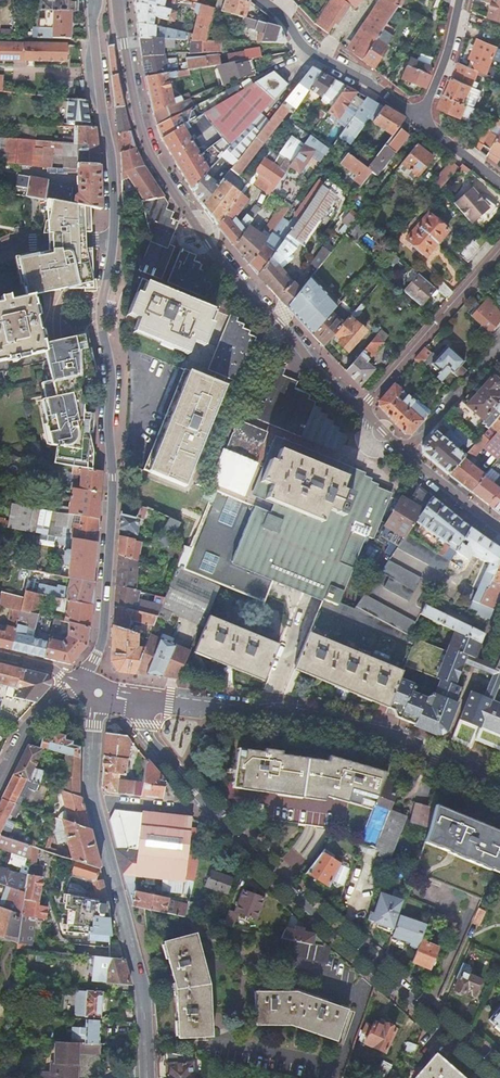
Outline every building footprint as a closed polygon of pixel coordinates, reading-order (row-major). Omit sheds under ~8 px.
[(35,12),(39,12),(71,13),(73,14),(73,1),(72,1),(72,0),(36,0),(35,12)] [(200,41),(204,41),(212,9),(180,0),(134,0),(136,17),(138,39),(175,40),(188,41),(190,34),(152,26),(153,18),(174,22),(176,12),(162,8),(163,1),(193,10),(196,16),(191,41),(200,41)] [(224,13),(242,18),(245,10),(251,12),(254,5),(248,1),(248,2),(244,0),(224,0),(220,12),(224,13)] [(314,25),(325,33),(338,22),(351,1),(350,0),(330,0),(314,25)] [(385,4),(362,39),(359,38),(350,52),(362,62),(385,25),(397,7),(400,9),(403,0),(387,0),(385,4)] [(489,18),(499,21),(499,0),(488,0),(487,2),(493,4),(489,18)] [(256,22),(265,24),(279,28),(276,23),(256,7),(249,20),(256,22)] [(31,39),(70,40),(71,13),(39,12),(38,29),(32,29),(31,39)] [(256,22),(249,20),(242,18),(240,25),(259,31),(264,32),(265,24),(256,22)] [(262,43),(284,44),(279,28),(265,24),(264,32),(262,43)] [(393,30),(385,25),(362,62),(373,70),(387,48),(386,47),(392,37),(390,36),(393,30)] [(139,48),(141,57),(162,56),(162,48),(176,49),(175,40),(138,39),(139,48)] [(471,60),(468,67),(482,73),(486,75),(492,60),(496,50),(497,48),(477,40),(469,59),(471,60)] [(204,41),(200,41),(199,53),(189,54),(189,55),(220,53),(221,42),(219,42),(204,41)] [(199,53),(200,41),(191,41),(190,41),(189,54),(199,53)] [(0,44),(0,61),(66,63),(66,46),(0,44)] [(107,46),(114,107),(124,107),(119,89),(116,75),(112,46),(107,46)] [(227,62),(260,58),(258,49),(244,51),(244,54),(227,56),(227,62)] [(217,65),(219,65),(217,55),(204,58),(186,61),(186,63),(182,63),(183,71),(201,68),(208,67),(214,65),(217,65)] [(143,68),(145,78),(167,74),(166,68),(176,67),(175,58),(164,60),(164,57),(163,57),(162,56),(141,57),(141,59),(143,68)] [(408,83),(425,90),(436,63),(428,59),(425,66),(417,63),(408,83)] [(249,60),(217,65),(225,84),(254,72),(249,60)] [(457,63),(451,78),(480,91),(482,85),(478,84),(480,77),(482,73),(468,67),(457,63)] [(225,84),(217,65),(214,65),(222,85),(225,84)] [(316,71),(311,68),(258,133),(236,160),(233,165),(201,204),(208,215),(215,225),(238,192),(244,183),(235,176),(288,110),(292,114),(309,89),(320,73),(316,71)] [(287,85),(272,71),(245,88),(231,96),(249,124),(287,85)] [(149,95),(153,113),(189,99),(188,96),(185,95),(171,100),(168,80),(177,79),(176,72),(167,74),(145,78),(149,95)] [(327,77),(320,73),(309,89),(312,91),(319,96),(321,98),(323,96),(334,81),(327,77)] [(482,73),(480,77),(491,82),(493,77),(486,75),(482,73)] [(499,84),(499,80),(493,77),(491,82),(499,85),(499,84)] [(451,78),(444,96),(478,111),(479,108),(477,107),(479,102),(481,103),(485,94),(480,91),(451,78)] [(334,103),(345,87),(339,84),(334,81),(323,96),(334,103)] [(240,84),(228,89),(231,96),(245,88),(242,82),(240,84)] [(356,111),(363,102),(362,102),(360,100),(359,101),(356,98),(354,97),(356,93),(345,87),(334,103),(331,108),(327,113),(337,120),(344,110),(348,104),(354,108),(353,109),(356,111)] [(314,103),(319,96),(312,91),(307,97),(314,103)] [(203,113),(221,138),(217,141),(218,143),(222,140),(227,147),(248,125),(249,124),(231,96),(203,113)] [(322,99),(321,100),(331,108),(334,103),(323,96),(321,98),(322,99)] [(478,111),(444,96),(439,109),(439,110),(473,125),(479,111),(478,111)] [(155,119),(157,126),(180,113),(193,107),(190,98),(189,99),(153,113),(155,119)] [(370,101),(365,99),(363,102),(356,111),(354,115),(331,147),(329,150),(333,153),(347,134),(354,139),(367,120),(377,105),(370,101)] [(66,127),(74,128),(90,128),(87,102),(69,100),(66,127)] [(354,115),(356,111),(353,109),(354,108),(348,104),(344,110),(351,113),(354,115)] [(386,110),(377,105),(367,120),(391,136),(397,128),(403,120),(386,110)] [(159,132),(161,139),(185,124),(187,123),(190,121),(200,115),(195,106),(193,107),(180,113),(157,126),(159,132)] [(114,107),(117,134),(130,132),(127,120),(124,107),(114,107)] [(322,120),(326,114),(319,110),(315,116),(322,120)] [(185,124),(161,139),(175,164),(189,188),(207,170),(222,155),(221,154),(224,150),(227,147),(222,140),(218,143),(217,141),(201,154),(198,149),(196,150),(190,140),(195,137),(187,123),(185,124)] [(258,133),(248,125),(227,147),(224,150),(236,160),(258,133)] [(66,143),(98,145),(96,129),(90,128),(74,128),(74,138),(67,138),(66,143)] [(397,128),(391,136),(371,163),(367,169),(357,162),(348,155),(340,165),(356,177),(353,181),(360,185),(370,172),(374,175),(392,152),(393,153),(407,135),(397,128)] [(117,134),(119,153),(135,149),(134,147),(130,132),(117,134)] [(484,145),(492,150),(499,137),(492,133),(484,145)] [(499,137),(492,150),(487,157),(498,165),(499,161),(499,136),(499,137)] [(315,149),(324,156),(329,150),(323,146),(319,144),(310,137),(292,163),(289,166),(299,173),(314,152),(313,151),(315,149)] [(100,166),(98,145),(66,143),(52,142),(34,141),(34,140),(8,138),(4,164),(6,164),(31,167),(33,149),(52,150),(52,148),(66,149),(66,155),(77,156),(78,165),(100,166)] [(416,145),(394,172),(409,185),(431,159),(431,158),(432,157),(426,152),(425,153),(416,145)] [(52,150),(33,149),(31,167),(50,168),(52,150)] [(120,172),(143,167),(141,162),(136,152),(135,149),(119,153),(120,172)] [(270,192),(289,166),(292,163),(285,158),(279,167),(273,163),(278,157),(267,149),(254,169),(256,171),(250,180),(263,189),(264,188),(270,192)] [(77,156),(66,155),(65,168),(78,169),(78,165),(77,156)] [(361,156),(357,162),(367,169),(371,163),(361,156)] [(201,204),(233,165),(230,162),(214,181),(213,179),(215,177),(213,175),(211,176),(207,170),(189,188),(195,196),(201,204)] [(456,171),(458,169),(450,162),(432,182),(440,189),(441,189),(456,171)] [(101,210),(100,166),(78,165),(78,169),(65,168),(53,168),(53,172),(78,173),(78,195),(74,197),(69,196),(71,189),(47,184),(47,180),(18,175),(16,186),(27,188),(26,196),(89,207),(90,207),(101,210)] [(459,168),(458,169),(456,171),(461,175),(465,178),(471,172),(461,165),(459,168)] [(121,193),(121,205),(142,201),(163,197),(153,182),(143,167),(120,172),(120,181),(129,179),(136,190),(121,193)] [(247,179),(244,183),(238,192),(241,194),(250,181),(247,179)] [(297,220),(258,274),(272,291),(286,307),(299,290),(292,283),(278,270),(290,259),(290,257),(288,254),(291,252),(297,244),(301,247),(320,222),(324,226),(336,211),(331,208),(338,199),(334,196),(338,190),(325,180),(323,184),(318,190),(304,211),(297,220)] [(318,181),(314,187),(318,190),(323,184),(318,181)] [(285,199),(291,203),(301,190),(295,185),(285,199)] [(299,207),(304,211),(318,190),(314,187),(299,207)] [(471,188),(453,203),(470,223),(481,214),(487,219),(495,208),(484,199),(482,201),(471,188)] [(342,193),(338,190),(334,196),(338,199),(342,193)] [(241,194),(238,192),(215,225),(224,235),(233,245),(247,226),(259,208),(256,205),(248,216),(246,215),(238,225),(233,219),(240,211),(247,198),(241,194)] [(26,196),(25,196),(22,213),(25,227),(42,227),(42,230),(47,230),(47,234),(51,234),(51,244),(51,250),(51,254),(36,258),(36,256),(30,257),(18,260),(23,285),(26,297),(33,296),(65,289),(68,288),(68,290),(83,289),(92,289),(92,283),(92,280),(91,256),(86,256),(85,249),(85,243),(84,233),(90,233),(89,207),(26,196)] [(163,197),(142,201),(150,239),(138,270),(157,278),(169,248),(166,246),(176,223),(170,220),(172,216),(173,213),(164,210),(167,204),(163,197)] [(280,219),(288,208),(283,205),(281,203),(263,229),(264,229),(260,235),(247,226),(233,245),(239,252),(244,258),(249,264),(280,219)] [(304,211),(299,207),(293,216),(294,217),(297,220),(304,211)] [(358,217),(350,210),(341,221),(344,224),(338,231),(343,235),(345,234),(352,224),(358,217)] [(411,222),(436,244),(447,232),(428,214),(426,217),(420,212),(411,222)] [(253,269),(258,274),(297,220),(294,217),(289,221),(287,223),(280,219),(249,264),(253,269)] [(425,257),(436,244),(411,222),(406,228),(411,233),(406,239),(425,257)] [(352,224),(345,234),(351,239),(358,229),(352,224)] [(487,240),(475,229),(457,250),(469,261),(487,240)] [(36,256),(36,258),(51,254),(51,250),(51,244),(51,234),(47,234),(47,244),(48,252),(35,255),(36,256)] [(316,269),(329,253),(323,248),(310,264),(316,269)] [(383,255),(394,265),(400,259),(388,249),(383,255)] [(195,256),(180,250),(167,282),(204,297),(209,286),(201,283),(204,277),(197,274),(199,268),(192,264),(195,256)] [(20,286),(23,285),(18,260),(30,257),(29,254),(14,257),(20,286)] [(339,304),(343,300),(313,273),(309,278),(339,304)] [(434,289),(433,288),(418,275),(403,293),(420,306),(429,295),(434,289)] [(299,321),(312,335),(331,313),(339,304),(309,278),(299,290),(286,307),(299,321)] [(92,289),(83,289),(83,292),(96,292),(95,280),(92,280),(92,283),(92,289)] [(437,292),(446,299),(453,292),(440,280),(433,288),(434,289),(437,292)] [(138,318),(133,329),(187,351),(192,340),(203,344),(211,325),(206,323),(211,312),(143,285),(143,286),(139,297),(134,294),(126,313),(138,318)] [(33,296),(26,297),(10,301),(9,295),(0,297),(1,303),(0,303),(0,362),(45,352),(43,344),(43,341),(42,341),(34,307),(35,307),(33,296)] [(499,333),(499,323),(499,322),(499,310),(488,299),(481,306),(479,304),(469,315),(481,325),(496,338),(499,333)] [(360,311),(357,308),(352,314),(357,317),(360,313),(360,311)] [(206,323),(211,325),(215,314),(211,312),(206,323)] [(318,341),(323,347),(334,335),(343,324),(331,313),(312,335),(318,341)] [(245,383),(261,343),(254,340),(249,337),(251,331),(243,329),(245,324),(238,322),(239,318),(238,317),(231,314),(220,342),(223,343),(212,369),(245,383)] [(343,324),(334,335),(341,341),(339,344),(346,351),(363,331),(349,318),(343,324)] [(489,345),(496,338),(481,325),(474,333),(489,345)] [(82,336),(83,336),(85,344),(89,343),(86,332),(72,335),(73,338),(82,336)] [(73,338),(44,344),(43,344),(45,352),(47,358),(50,358),(53,368),(49,368),(51,381),(42,383),(45,399),(45,400),(49,417),(45,418),(46,425),(51,446),(56,447),(60,447),(58,464),(54,464),(53,464),(73,467),(92,470),(93,452),(89,433),(88,432),(89,414),(84,414),(83,408),(83,400),(81,400),(79,391),(78,392),(76,380),(77,380),(92,377),(91,372),(90,369),(86,350),(85,344),(83,336),(82,336),(73,338)] [(376,336),(346,371),(353,379),(359,386),(373,370),(365,363),(372,356),(373,357),(379,351),(377,349),(383,343),(376,336)] [(459,379),(466,372),(460,366),(463,362),(446,346),(435,359),(430,355),(425,360),(428,363),(439,372),(444,366),(450,371),(459,379)] [(431,354),(425,348),(414,360),(421,365),(425,360),(430,355),(431,354)] [(90,349),(86,350),(91,372),(95,371),(90,349)] [(253,415),(268,421),(340,451),(346,436),(338,433),(339,429),(332,426),(333,423),(326,420),(327,416),(319,413),(321,409),(313,406),(315,402),(308,399),(309,394),(280,382),(285,369),(274,364),(253,415)] [(441,382),(450,371),(444,366),(439,372),(435,377),(441,382)] [(192,463),(225,387),(185,370),(184,371),(183,371),(141,469),(182,486),(192,463)] [(497,390),(499,386),(499,382),(495,378),(492,378),(477,394),(499,413),(499,393),(497,390)] [(414,402),(415,400),(413,398),(412,400),(407,395),(402,400),(398,396),(402,392),(393,384),(378,401),(378,406),(385,413),(395,424),(414,402)] [(477,384),(472,390),(477,394),(482,388),(477,384)] [(477,394),(467,407),(461,402),(454,410),(468,422),(475,413),(483,420),(482,424),(482,425),(485,425),(485,427),(488,429),(492,426),(497,420),(499,416),(499,413),(477,394)] [(410,435),(423,421),(420,418),(425,412),(414,402),(395,424),(400,429),(405,435),(410,435)] [(497,420),(492,426),(499,433),(499,416),(497,420)] [(476,444),(446,420),(442,424),(449,430),(442,438),(435,431),(422,447),(422,452),(433,462),(448,475),(465,456),(455,447),(456,446),(457,446),(461,442),(470,450),(476,444)] [(215,478),(238,487),(261,433),(237,423),(215,478)] [(51,446),(46,425),(42,425),(47,445),(51,446)] [(499,459),(499,433),(492,426),(488,429),(483,436),(489,441),(483,448),(498,461),(499,459)] [(261,433),(238,487),(241,489),(264,434),(261,433)] [(459,483),(471,492),(483,477),(485,475),(471,464),(475,459),(474,458),(483,448),(489,441),(483,436),(476,444),(470,450),(465,456),(448,475),(459,483)] [(294,586),(297,588),(311,561),(323,567),(329,555),(343,562),(326,590),(340,598),(353,568),(367,534),(375,537),(391,498),(372,490),(374,486),(366,483),(367,480),(359,477),(360,475),(275,439),(253,494),(273,502),(274,499),(265,495),(270,484),(260,480),(268,461),(273,463),(278,452),(344,479),(339,491),(344,493),(336,512),(326,508),(322,519),(284,503),(278,518),(268,514),(252,508),(253,506),(233,498),(199,576),(222,584),(264,602),(274,578),(294,586)] [(274,499),(284,503),(322,519),(326,508),(336,512),(344,493),(339,491),(344,479),(278,452),(273,463),(268,461),(260,480),(270,484),(265,495),(274,499)] [(31,460),(12,457),(11,463),(30,467),(31,460)] [(101,494),(102,472),(92,471),(73,467),(72,475),(82,476),(80,485),(72,484),(71,489),(72,490),(101,494)] [(493,485),(499,476),(491,468),(485,475),(483,477),(493,485)] [(499,490),(499,476),(493,485),(483,477),(471,492),(478,497),(487,505),(499,490)] [(384,525),(404,537),(408,532),(415,521),(432,497),(422,489),(418,486),(409,502),(401,496),(384,525)] [(99,519),(101,494),(72,490),(68,510),(59,508),(58,512),(82,516),(99,519)] [(487,505),(495,510),(499,514),(499,490),(487,505)] [(216,491),(207,514),(184,570),(199,576),(233,498),(216,491)] [(451,512),(432,497),(415,521),(445,542),(437,552),(441,556),(445,554),(449,547),(456,551),(470,527),(451,512)] [(274,499),(273,502),(268,514),(278,518),(284,503),(274,499)] [(53,535),(57,512),(14,505),(9,527),(53,535)] [(121,515),(120,530),(137,536),(140,519),(143,520),(146,512),(164,519),(166,518),(167,515),(160,512),(159,513),(148,507),(142,506),(137,518),(121,515)] [(82,516),(58,512),(57,512),(53,535),(57,536),(62,537),(64,529),(73,530),(74,525),(80,526),(82,516)] [(98,538),(99,519),(82,516),(80,526),(74,525),(73,530),(64,529),(62,537),(97,543),(98,538)] [(168,547),(169,547),(182,522),(170,517),(161,535),(157,534),(154,546),(168,549),(168,547)] [(408,634),(410,631),(420,612),(455,630),(481,643),(494,610),(480,604),(486,590),(487,586),(489,587),(490,584),(499,559),(499,549),(487,539),(470,527),(456,551),(449,547),(445,554),(441,556),(437,552),(408,532),(404,537),(356,606),(375,616),(408,634)] [(95,563),(97,543),(62,537),(57,536),(57,541),(59,544),(65,544),(67,542),(68,542),(73,543),(71,554),(69,552),(67,552),(65,553),(63,563),(65,565),(67,565),(70,564),(68,577),(70,577),(93,582),(95,563)] [(118,555),(137,564),(142,543),(119,538),(118,555)] [(372,565),(378,552),(367,546),(361,559),(372,565)] [(168,549),(164,556),(179,563),(183,554),(169,547),(168,547),(168,549)] [(116,586),(135,591),(137,564),(118,555),(116,586)] [(343,562),(329,555),(323,567),(311,561),(297,588),(324,598),(325,596),(339,602),(340,598),(326,590),(343,562)] [(494,610),(499,595),(499,559),(490,584),(493,585),(495,582),(496,583),(491,592),(486,590),(480,604),(494,610)] [(219,586),(177,569),(166,596),(164,599),(157,618),(167,622),(171,613),(201,626),(219,586)] [(48,596),(53,597),(65,600),(66,600),(93,605),(94,592),(95,582),(93,582),(70,577),(68,587),(58,585),(57,588),(39,585),(37,594),(45,596),(48,596)] [(139,592),(135,591),(116,586),(115,607),(134,612),(139,592)] [(11,651),(15,635),(17,630),(18,625),(21,613),(21,611),(24,598),(19,597),(1,592),(0,596),(0,608),(10,610),(6,627),(5,632),(0,631),(0,648),(11,651)] [(45,596),(37,594),(25,592),(24,598),(21,611),(39,616),(40,616),(45,596)] [(157,618),(164,599),(160,598),(139,592),(134,612),(157,618)] [(65,622),(69,623),(89,628),(89,629),(91,629),(92,622),(93,605),(66,600),(65,600),(53,597),(52,603),(57,604),(58,607),(57,610),(66,612),(65,622)] [(150,635),(157,618),(134,612),(115,607),(113,627),(111,661),(118,671),(134,673),(144,650),(133,649),(134,645),(136,646),(137,636),(148,640),(150,635)] [(296,665),(376,698),(404,643),(320,608),(296,665)] [(39,616),(21,611),(21,613),(18,625),(17,630),(15,635),(11,651),(44,659),(49,643),(42,642),(34,639),(36,631),(40,616),(39,616)] [(196,649),(254,673),(265,678),(278,646),(269,643),(209,617),(196,649)] [(61,621),(56,620),(53,630),(58,632),(61,621)] [(50,639),(49,643),(44,659),(71,666),(87,647),(89,629),(89,628),(69,623),(65,637),(60,642),(51,640),(50,639)] [(446,732),(463,688),(454,685),(463,663),(466,655),(475,658),(481,643),(455,630),(447,650),(418,635),(413,647),(407,662),(443,675),(436,692),(433,691),(426,694),(412,689),(415,681),(401,676),(393,695),(390,704),(389,705),(404,711),(400,719),(434,733),(439,735),(446,732)] [(145,675),(160,639),(150,635),(148,640),(145,647),(144,650),(134,673),(145,675)] [(160,639),(145,675),(161,677),(175,645),(161,639),(160,639)] [(413,647),(404,643),(376,698),(390,704),(393,695),(392,695),(396,685),(395,679),(397,675),(401,676),(407,662),(413,647)] [(175,645),(161,677),(177,680),(190,651),(175,645)] [(463,663),(472,666),(475,658),(466,655),(463,663)] [(495,667),(492,674),(483,697),(491,701),(499,679),(499,656),(495,667)] [(475,667),(480,669),(482,662),(478,660),(475,658),(472,666),(475,667)] [(480,669),(492,674),(495,667),(482,662),(480,669)] [(34,704),(50,687),(46,677),(0,665),(0,686),(7,688),(6,689),(13,691),(11,698),(34,704)] [(393,695),(401,676),(397,675),(395,679),(396,685),(392,695),(393,695)] [(491,701),(483,697),(471,692),(460,720),(480,728),(490,702),(491,701)] [(490,702),(480,728),(460,720),(452,740),(472,749),(475,741),(499,752),(499,706),(490,702)] [(75,723),(80,716),(80,709),(64,703),(60,708),(59,718),(75,723)] [(43,750),(65,756),(79,759),(80,745),(63,741),(64,736),(52,733),(51,738),(43,735),(39,749),(43,750)] [(105,733),(102,772),(118,775),(125,776),(130,741),(127,737),(115,735),(105,733)] [(36,763),(43,750),(39,749),(28,746),(13,776),(37,784),(39,785),(43,773),(39,772),(42,766),(36,763)] [(234,786),(241,750),(237,749),(231,783),(234,786)] [(234,786),(255,809),(271,811),(283,803),(296,758),(241,750),(234,786)] [(79,759),(65,756),(61,793),(80,799),(79,794),(79,759)] [(374,804),(384,778),(385,774),(328,757),(326,762),(312,760),(294,821),(289,824),(332,831),(332,830),(339,831),(339,832),(346,833),(346,832),(362,834),(374,804)] [(294,821),(312,760),(296,758),(283,803),(271,811),(255,809),(265,820),(289,824),(294,821)] [(163,787),(167,785),(146,760),(141,792),(141,797),(161,799),(163,787)] [(108,793),(141,797),(141,792),(133,791),(135,783),(118,781),(118,775),(102,772),(101,788),(108,793)] [(34,791),(37,784),(13,776),(0,800),(14,805),(23,787),(34,791)] [(377,856),(388,860),(406,816),(390,809),(395,795),(393,794),(397,784),(384,778),(374,804),(392,812),(377,851),(378,852),(377,856)] [(174,793),(167,785),(163,787),(161,799),(172,800),(174,793)] [(80,799),(61,793),(68,824),(88,831),(82,807),(80,799)] [(14,805),(0,800),(0,801),(0,816),(7,819),(9,814),(12,816),(13,813),(16,814),(18,809),(30,815),(32,811),(22,807),(14,805)] [(32,811),(35,812),(37,807),(24,802),(22,807),(32,811)] [(411,822),(429,827),(434,808),(415,803),(411,822)] [(358,844),(377,851),(392,812),(374,804),(362,834),(358,844)] [(429,827),(424,843),(499,874),(499,834),(434,806),(434,808),(429,827)] [(185,881),(190,827),(191,819),(114,810),(109,821),(131,906),(144,909),(186,918),(188,907),(168,902),(168,900),(137,893),(134,880),(135,874),(185,881)] [(88,831),(68,824),(54,819),(52,826),(62,825),(64,832),(55,834),(58,845),(67,843),(72,860),(75,861),(75,862),(99,870),(91,839),(88,831)] [(194,882),(205,830),(190,827),(185,881),(194,882)] [(32,847),(61,857),(62,853),(52,850),(50,847),(53,839),(50,833),(46,846),(38,844),(38,843),(24,838),(22,844),(32,848),(32,847)] [(22,844),(0,837),(0,848),(30,860),(30,857),(32,848),(22,844)] [(340,866),(321,854),(306,873),(328,886),(331,881),(344,887),(350,870),(348,869),(348,865),(342,863),(340,866)] [(36,858),(30,857),(30,860),(28,871),(25,894),(21,915),(17,943),(17,944),(32,946),(36,917),(46,919),(48,907),(39,906),(43,879),(42,879),(44,868),(34,867),(36,858)] [(107,903),(99,870),(75,862),(64,895),(66,896),(76,897),(78,885),(75,884),(77,878),(91,882),(94,892),(88,892),(88,899),(107,903)] [(9,888),(25,894),(28,871),(21,869),(18,876),(0,870),(0,885),(9,888)] [(233,878),(211,870),(205,887),(227,895),(233,878)] [(21,915),(25,894),(9,888),(3,908),(21,915)] [(263,899),(243,891),(235,912),(245,915),(244,918),(246,919),(247,916),(256,919),(263,899)] [(401,902),(380,894),(373,915),(384,918),(383,921),(393,925),(401,902)] [(106,913),(107,903),(88,899),(76,897),(66,896),(65,904),(64,910),(68,911),(66,926),(65,933),(88,936),(87,942),(108,944),(108,938),(108,919),(103,919),(103,914),(106,914),(106,913)] [(202,905),(189,902),(188,907),(186,918),(198,921),(202,905)] [(17,943),(21,915),(3,908),(0,907),(0,937),(2,938),(17,943)] [(477,908),(471,922),(479,926),(485,911),(477,908)] [(237,914),(228,911),(223,926),(232,928),(237,914)] [(419,942),(426,926),(398,917),(391,938),(417,947),(419,942)] [(296,931),(285,929),(281,938),(312,945),(313,935),(304,933),(304,929),(297,928),(296,931)] [(329,948),(324,943),(323,947),(312,945),(281,938),(263,934),(259,948),(326,962),(329,948)] [(206,987),(193,936),(164,944),(177,992),(179,1040),(209,1038),(206,988),(206,987)] [(419,942),(417,947),(411,963),(428,970),(437,949),(419,942)] [(129,985),(123,960),(109,959),(95,957),(93,981),(129,985)] [(480,980),(461,972),(453,990),(455,991),(454,992),(455,994),(459,996),(461,995),(462,994),(463,995),(464,994),(472,997),(480,980)] [(76,1001),(74,1020),(84,1020),(84,1017),(99,1019),(101,993),(78,991),(77,1001),(76,1001)] [(296,991),(254,992),(255,1022),(291,1021),(337,1038),(347,1009),(296,991)] [(462,1021),(470,1028),(478,1008),(469,1005),(462,1021)] [(488,1020),(499,1030),(499,1006),(488,1020)] [(108,1022),(121,1023),(122,1014),(109,1013),(108,1022)] [(72,1027),(71,1043),(98,1044),(99,1021),(85,1020),(85,1028),(72,1027)] [(363,1032),(359,1030),(357,1036),(360,1038),(358,1042),(383,1054),(394,1030),(383,1025),(382,1027),(374,1023),(372,1027),(366,1025),(363,1032)] [(403,1054),(404,1054),(412,1056),(417,1044),(408,1041),(403,1054)] [(53,1042),(52,1046),(55,1047),(55,1065),(51,1065),(51,1063),(37,1063),(37,1077),(77,1077),(77,1054),(99,1055),(100,1044),(98,1044),(71,1043),(53,1042)] [(166,1052),(165,1064),(166,1077),(192,1077),(191,1063),(184,1063),(184,1056),(166,1052)] [(413,1077),(462,1077),(435,1055),(435,1054),(413,1077)] [(373,1077),(376,1077),(384,1077),(387,1067),(377,1063),(373,1077)]
